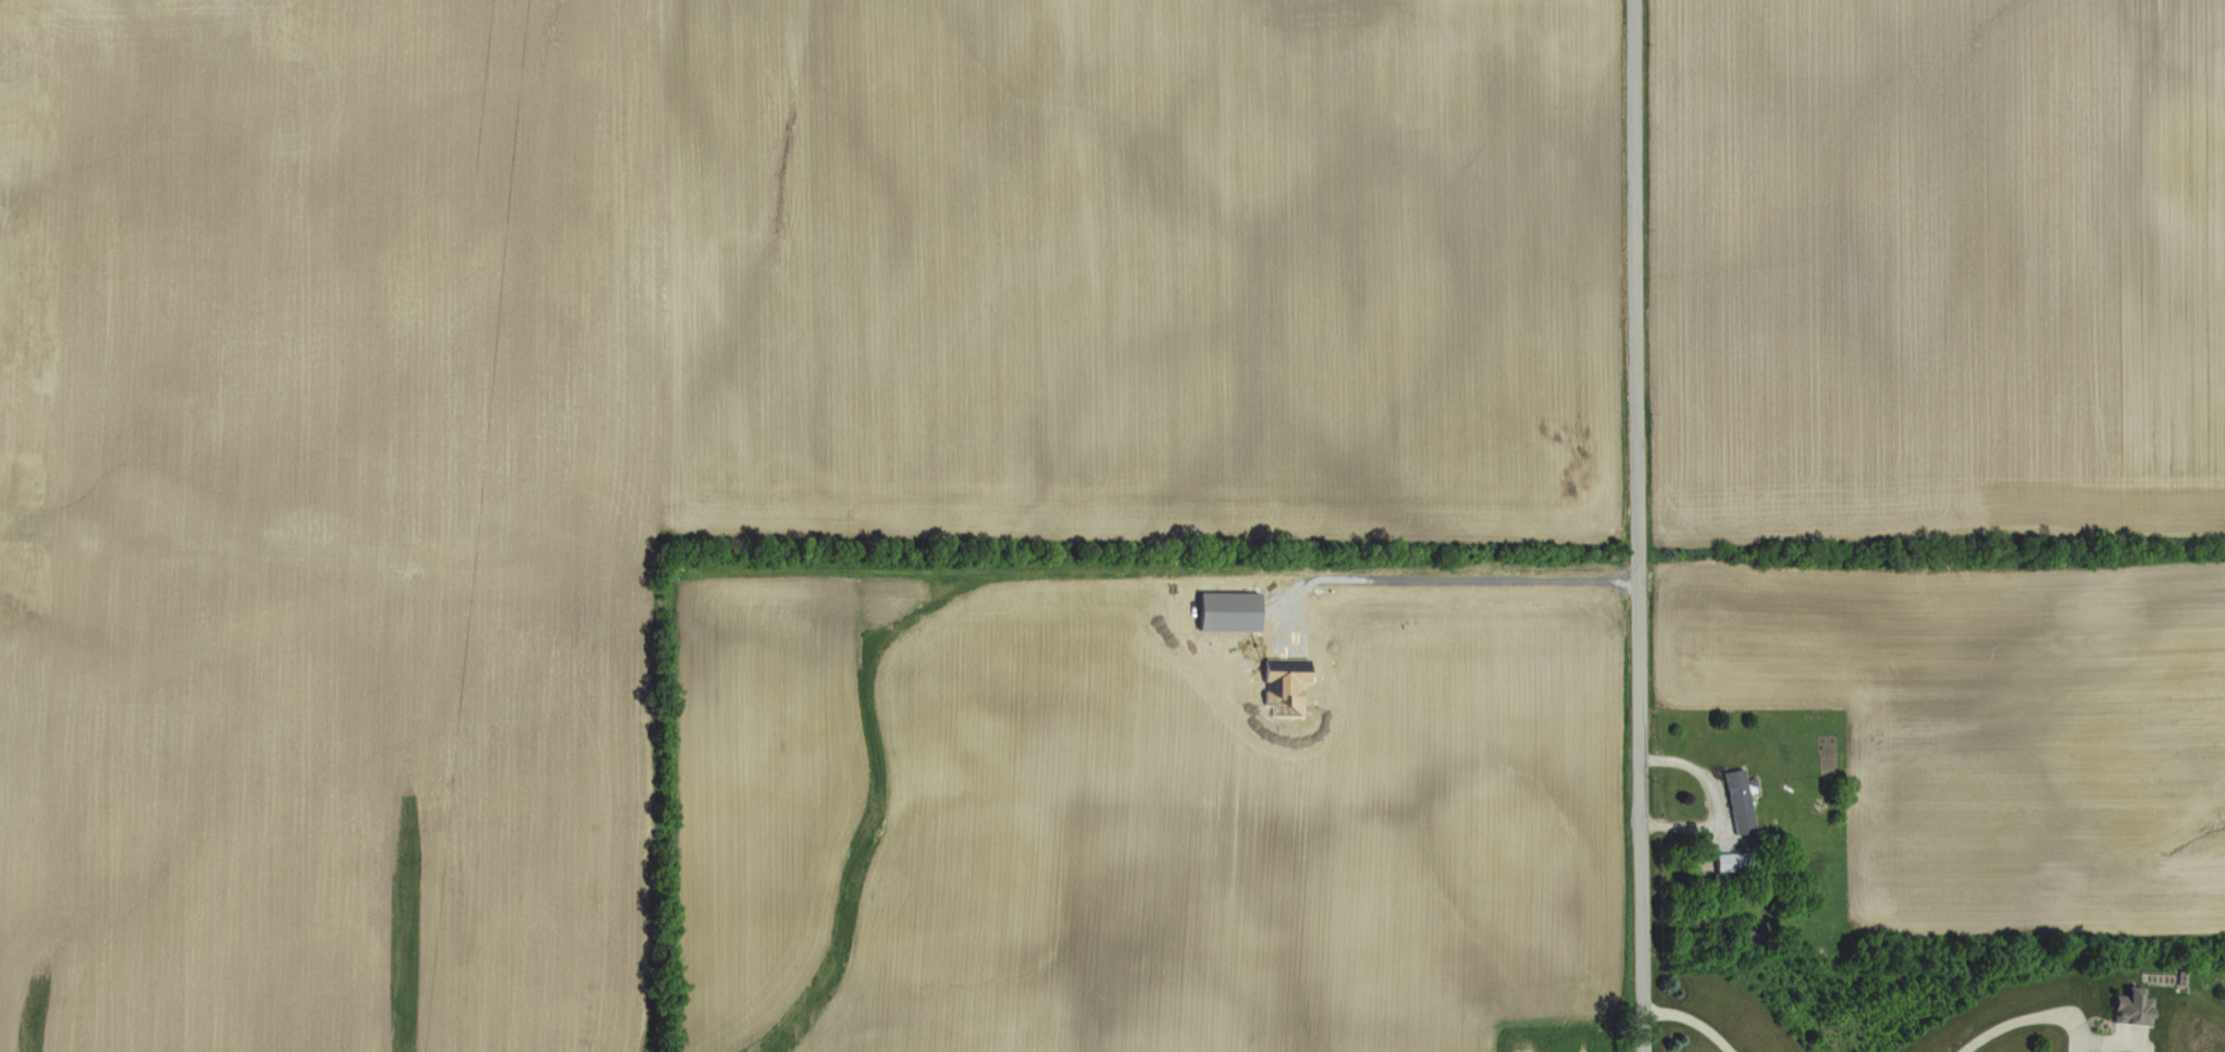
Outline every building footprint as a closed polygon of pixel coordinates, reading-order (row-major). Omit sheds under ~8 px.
[(1761,831),(1749,768),(1729,772),(1740,836),(1761,831)] [(1722,871),(1756,871),(1756,853),(1722,853),(1722,871)] [(2157,996),(2117,995),(2116,1024),(2157,1025),(2157,996)]
